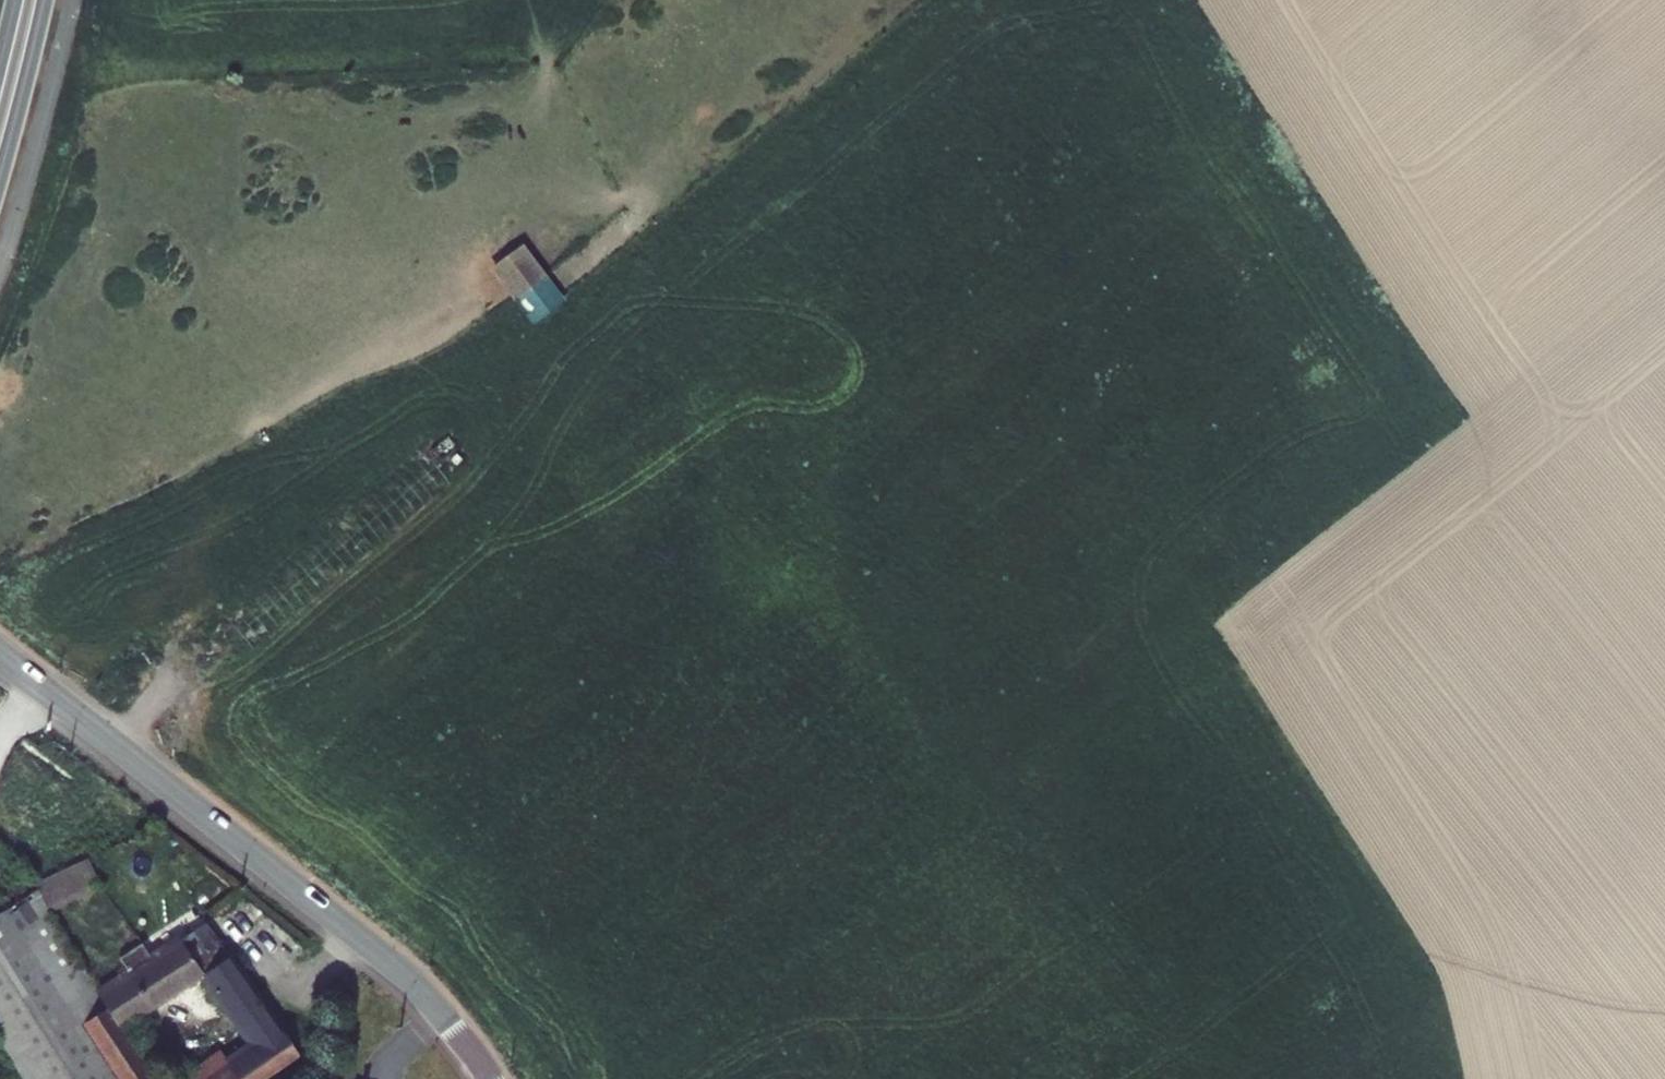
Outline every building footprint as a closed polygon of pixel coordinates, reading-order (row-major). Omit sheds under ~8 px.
[(529,239),(495,263),(536,321),(570,298),(529,239)] [(94,856),(43,879),(55,906),(106,882),(94,856)] [(47,897),(23,913),(82,1005),(106,991),(47,897)] [(150,1051),(159,1044),(140,1016),(210,971),(235,1009),(264,991),(239,954),(233,957),(216,933),(214,935),(208,926),(158,957),(147,940),(126,953),(137,971),(106,991),(82,1005),(23,913),(0,927),(0,1027),(33,1078),(168,1078),(150,1051)] [(247,1024),(275,1006),(264,991),(235,1009),(247,1024)] [(307,1052),(275,1006),(247,1024),(257,1039),(231,1056),(226,1048),(181,1078),(266,1078),(307,1052)]
